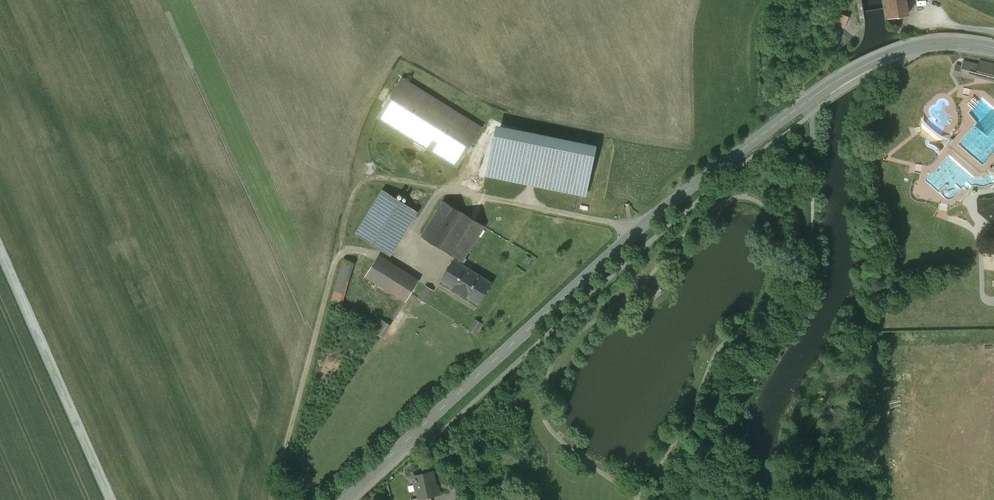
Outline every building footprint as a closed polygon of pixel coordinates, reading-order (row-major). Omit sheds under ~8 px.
[(889,17),(895,16),(895,19),(903,18),(902,15),(908,15),(907,7),(913,7),(912,0),(886,0),(889,17)] [(847,27),(851,14),(841,10),(836,23),(847,27)] [(978,65),(963,61),(961,67),(959,75),(960,75),(975,78),(976,75),(978,65)] [(979,61),(978,65),(976,75),(990,79),(993,80),(993,64),(979,61)] [(955,66),(953,74),(960,76),(960,75),(959,75),(961,67),(955,66)] [(481,127),(402,78),(378,118),(457,167),(481,127)] [(596,145),(497,125),(487,174),(586,195),(596,145)] [(417,212),(383,191),(356,234),(390,255),(417,212)] [(977,199),(978,212),(993,226),(993,197),(977,199)] [(485,226),(446,201),(423,236),(454,256),(453,258),(454,260),(462,265),(466,259),(464,258),(485,226)] [(344,258),(333,300),(345,303),(356,261),(344,258)] [(416,286),(376,260),(367,275),(406,300),(411,293),(416,286)] [(462,265),(454,260),(441,280),(478,303),(491,283),(462,265)] [(425,286),(418,297),(425,301),(432,290),(425,286)] [(385,336),(392,322),(381,317),(374,330),(385,336)] [(479,332),(483,321),(475,318),(471,330),(479,332)] [(431,472),(413,477),(418,498),(419,499),(431,496),(439,494),(437,485),(435,486),(431,472)]
